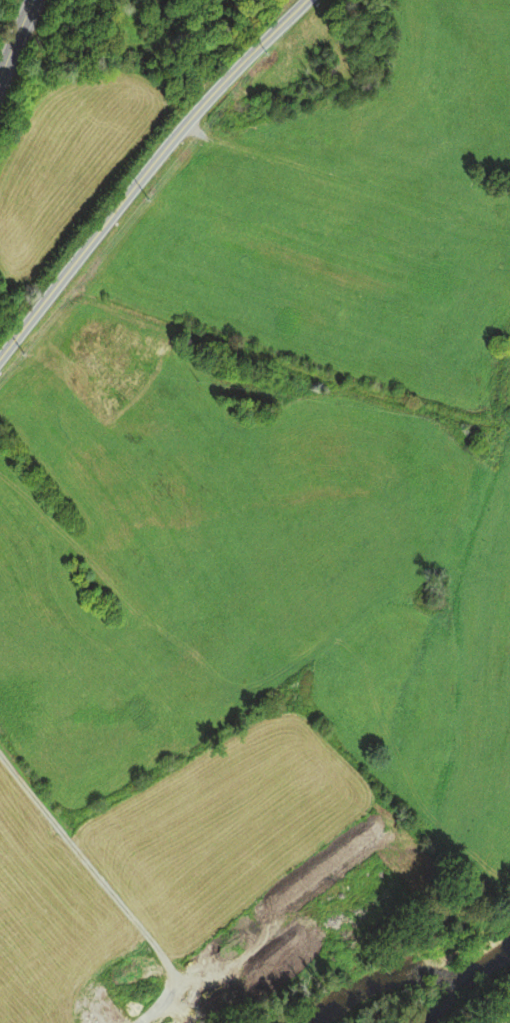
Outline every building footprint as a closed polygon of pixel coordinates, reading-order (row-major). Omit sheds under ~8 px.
[(193,974),(198,980),(217,962),(212,957),(193,974)]
